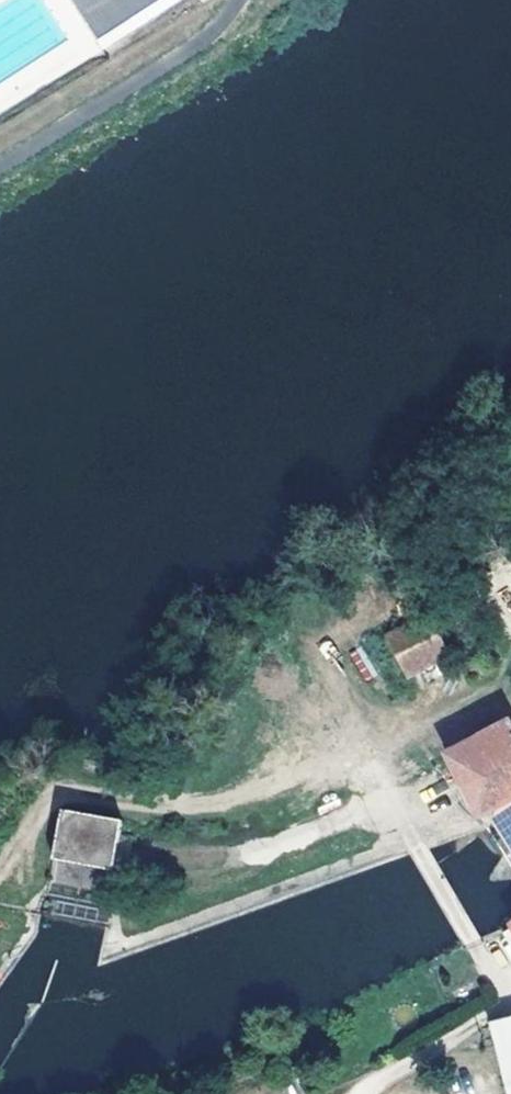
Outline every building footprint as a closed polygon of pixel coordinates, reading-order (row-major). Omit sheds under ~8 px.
[(99,49),(177,0),(69,0),(99,49)] [(382,645),(401,678),(434,658),(415,625),(382,645)] [(505,723),(441,762),(476,823),(485,817),(493,829),(510,861),(510,733),(505,723)] [(110,867),(118,820),(59,810),(51,857),(110,867)] [(490,1030),(507,1093),(510,1093),(510,1024),(490,1030)]
